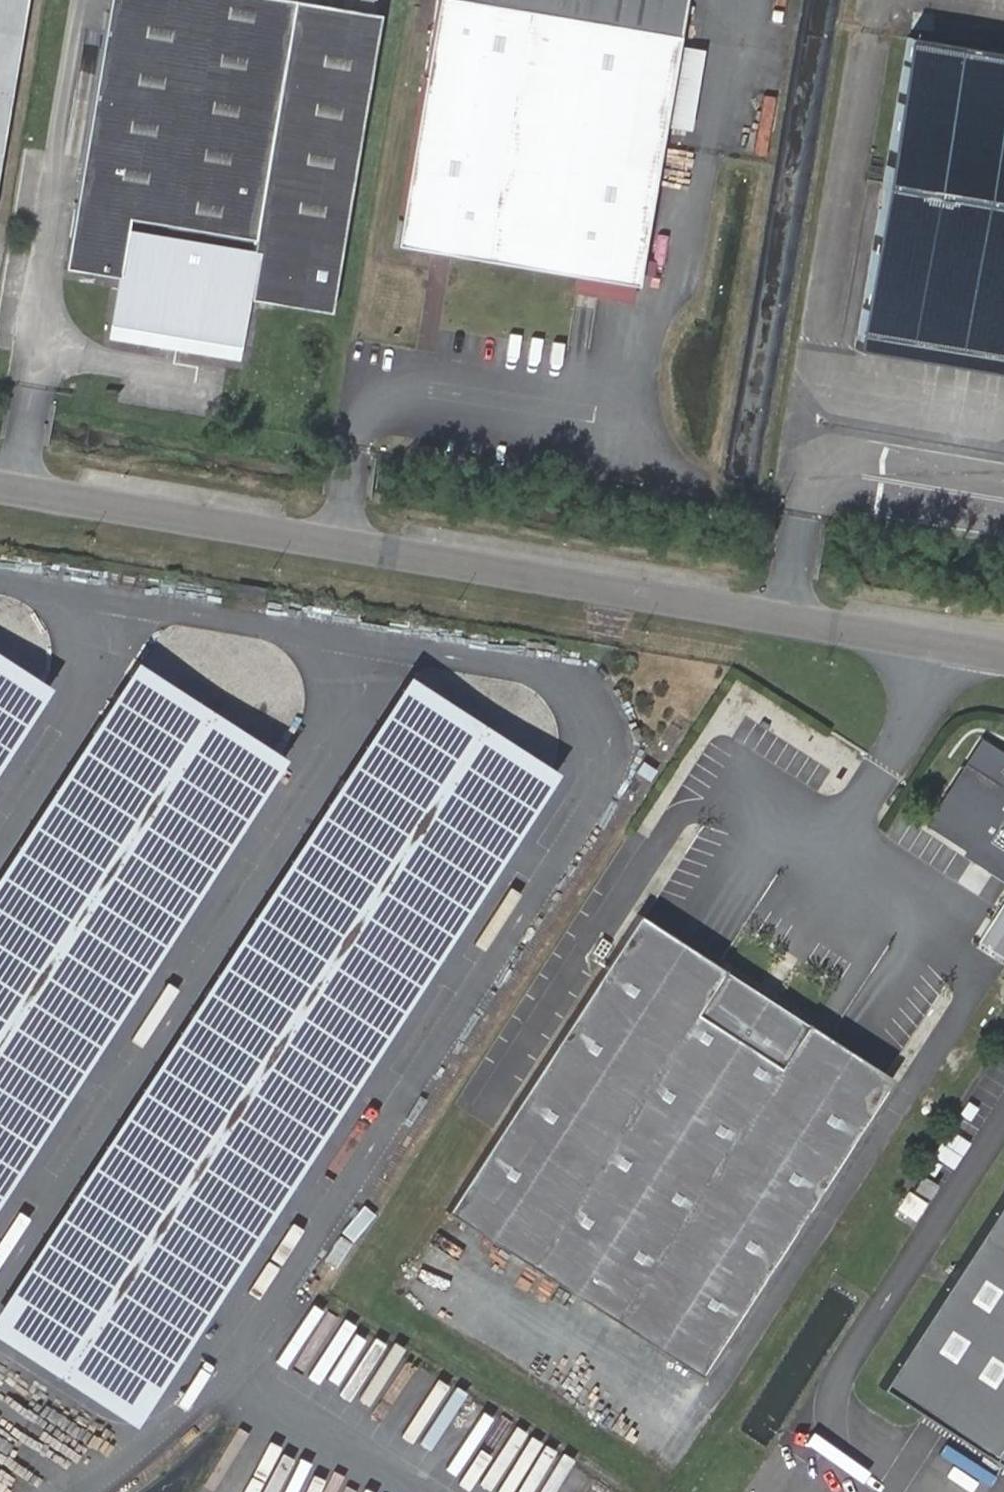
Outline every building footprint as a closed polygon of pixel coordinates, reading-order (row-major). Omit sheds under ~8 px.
[(29,0),(0,0),(0,171),(29,0)] [(280,0),(113,0),(68,275),(123,284),(114,337),(243,358),(252,304),(334,318),(384,17),(280,0)] [(399,247),(645,288),(694,0),(440,0),(399,247)] [(911,42),(860,327),(1003,353),(1003,58),(911,42)] [(860,327),(856,350),(1003,375),(1003,353),(860,327)] [(0,650),(0,779),(48,704),(61,689),(0,650)] [(0,890),(0,1214),(298,759),(149,661),(0,890)] [(141,1431),(556,786),(562,777),(417,679),(0,1320),(0,1338),(141,1431)] [(978,848),(975,853),(1003,870),(1003,868),(1003,752),(988,741),(939,820),(978,848)] [(897,1083),(640,917),(450,1214),(706,1377),(897,1083)] [(612,941),(604,937),(593,955),(601,960),(612,941)] [(883,1389),(1003,1470),(1003,1203),(883,1389)]
